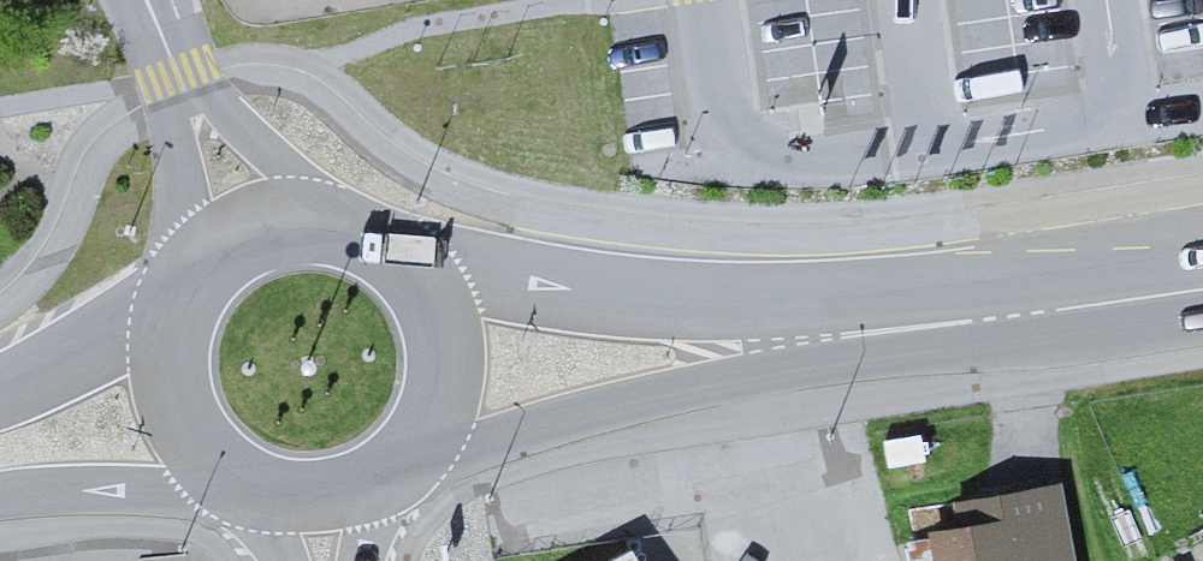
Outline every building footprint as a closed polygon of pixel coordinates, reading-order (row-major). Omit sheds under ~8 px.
[(947,551),(948,560),(1087,560),(1077,501),(1018,511),(1023,538),(947,551)] [(609,560),(639,560),(633,549),(609,560)]
